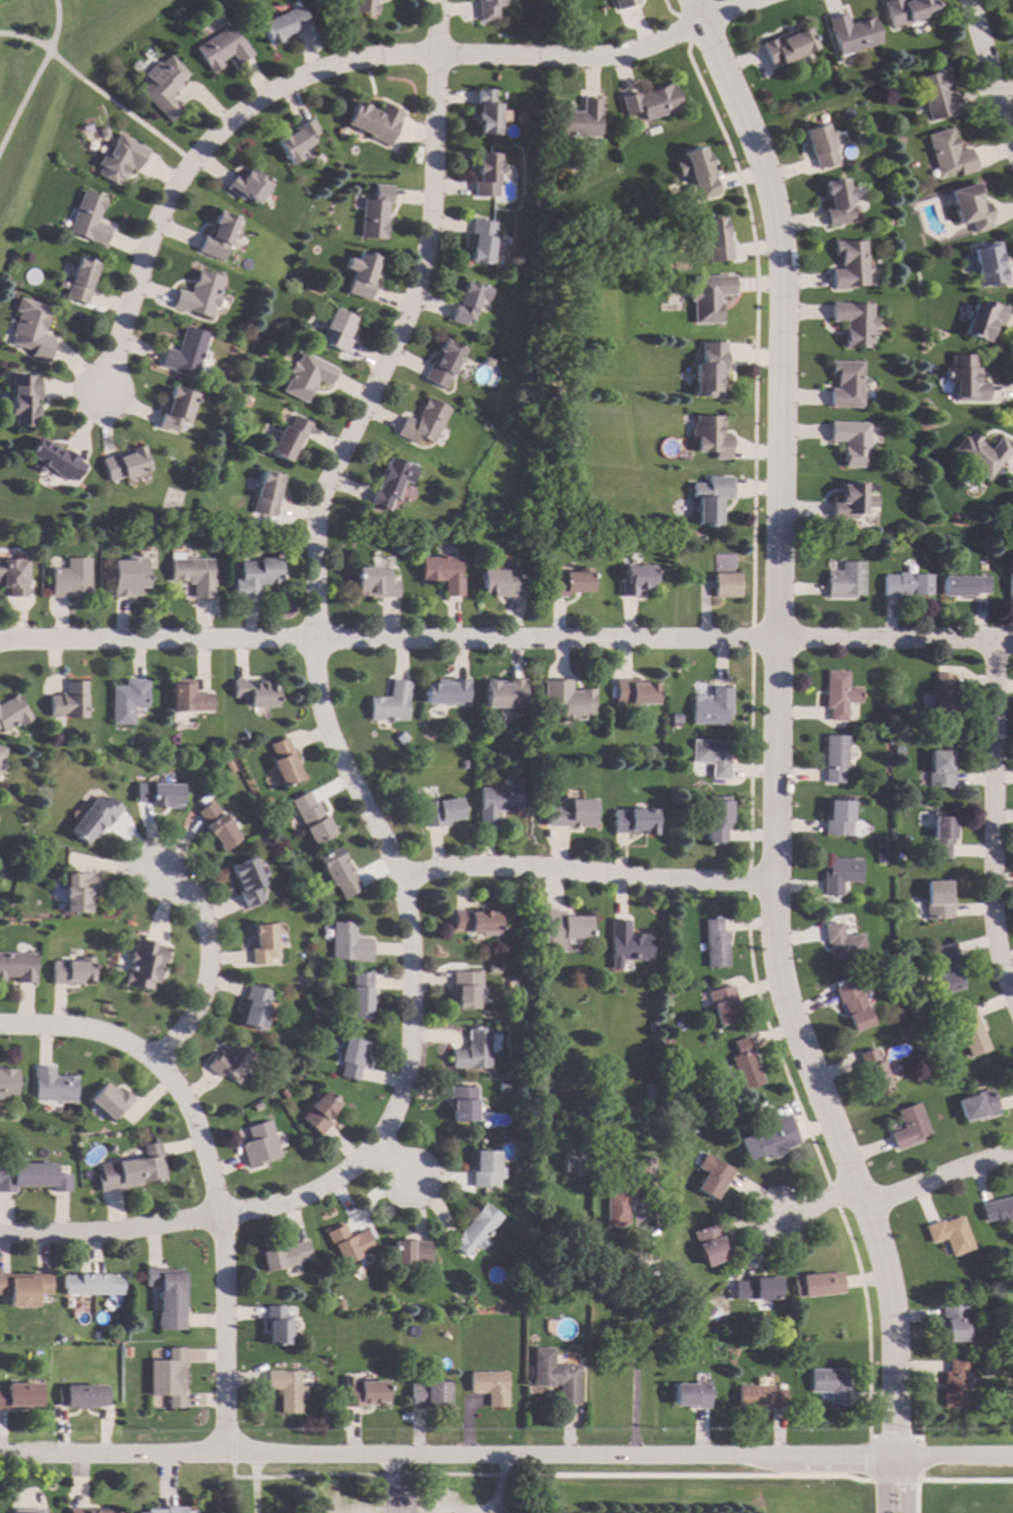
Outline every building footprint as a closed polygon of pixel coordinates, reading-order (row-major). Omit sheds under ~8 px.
[(345,3),(345,0),(375,0),(374,15),(349,13),(350,4),(345,3)] [(477,21),(474,0),(501,0),(502,6),(494,7),(496,20),(477,22),(477,21)] [(615,9),(612,0),(635,0),(636,2),(634,2),(616,9),(615,9)] [(884,1),(888,0),(900,0),(900,1),(903,0),(930,0),(934,13),(890,27),(882,2),(884,1)] [(310,29),(308,29),(295,35),(271,45),(262,22),(300,6),(310,29)] [(847,24),(871,17),(879,43),(838,55),(827,18),(841,14),(843,13),(847,24)] [(249,56),(237,64),(236,64),(230,54),(218,62),(222,66),(211,74),(194,48),(229,25),(249,56)] [(813,46),(814,49),(772,68),(771,69),(760,45),(759,44),(793,29),(794,31),(805,27),(813,46)] [(187,74),(179,82),(181,84),(170,95),(168,97),(178,108),(180,110),(168,122),(138,91),(148,82),(141,75),(156,61),(159,64),(168,55),(187,74)] [(951,82),(944,84),(948,95),(955,93),(955,95),(960,110),(960,111),(928,121),(915,79),(947,69),(951,82)] [(680,108),(644,120),(641,110),(625,115),(620,97),(621,97),(635,92),(638,91),(639,95),(673,84),(680,108)] [(494,104),(503,104),(502,135),(480,135),(480,124),(478,124),(478,114),(480,114),(480,106),(475,106),(475,104),(475,92),(475,89),(494,89),(494,104)] [(598,137),(556,137),(556,103),(570,103),(570,112),(582,112),(582,98),(583,98),(597,98),(598,98),(598,137)] [(369,106),(368,109),(379,114),(384,104),(400,111),(399,113),(395,123),(398,124),(388,147),(368,138),(369,134),(346,124),(356,100),(369,106)] [(312,128),(316,135),(311,138),(315,144),(298,154),(301,160),(289,167),(275,141),(296,129),(298,128),(297,128),(308,121),(312,128)] [(836,162),(818,169),(816,169),(812,156),(809,157),(800,130),(808,127),(811,126),(823,122),(836,162)] [(107,137),(99,139),(97,129),(104,127),(107,137)] [(958,152),(970,148),(970,150),(977,170),(960,176),(958,170),(938,176),(925,135),(950,128),(958,152)] [(146,150),(146,151),(135,171),(132,169),(129,168),(123,180),(119,178),(115,186),(95,175),(99,168),(96,166),(103,153),(105,155),(117,133),(146,150)] [(704,156),(706,155),(710,167),(709,167),(712,178),(713,177),(714,179),(718,191),(719,194),(699,201),(689,173),(680,177),(676,165),(684,162),(681,155),(701,149),(704,156)] [(502,166),(506,166),(506,174),(501,174),(501,184),(498,184),(498,197),(495,197),(474,196),(475,181),(475,179),(479,179),(479,174),(476,174),(476,163),(479,163),(479,154),(491,154),(502,154),(502,166)] [(271,184),(253,205),(245,199),(241,203),(223,187),(233,176),(235,174),(241,179),(252,167),(271,184)] [(846,188),(848,188),(849,198),(848,198),(852,222),(826,226),(823,209),(823,208),(825,208),(821,182),(844,178),(846,188)] [(979,196),(978,196),(980,204),(986,202),(986,203),(991,218),(988,219),(991,226),(991,227),(972,233),(969,221),(957,225),(947,192),(975,183),(979,196)] [(392,186),(392,189),(391,202),(391,205),(387,205),(384,239),(359,237),(362,198),(373,199),(375,184),(392,186)] [(81,191),(104,199),(95,224),(109,228),(109,231),(104,244),(104,245),(80,237),(66,232),(80,191),(81,191)] [(241,219),(236,231),(239,232),(235,242),(230,240),(221,262),(195,251),(196,249),(201,236),(202,234),(205,235),(205,234),(206,234),(217,209),(241,219)] [(725,243),(730,242),(730,245),(732,258),(732,259),(707,263),(701,220),(721,217),(725,243)] [(499,224),(497,239),(500,239),(496,264),(468,260),(472,235),(474,222),(474,220),(499,224)] [(865,285),(853,285),(853,288),(831,289),(831,286),(830,272),(830,269),(840,268),(839,255),(834,255),(833,242),(863,240),(865,285)] [(997,252),(998,252),(1000,265),(1001,270),(1003,270),(1006,284),(1005,284),(978,289),(971,249),(995,245),(997,252)] [(379,257),(370,283),(374,284),(373,285),(369,299),(368,301),(344,293),(351,271),(344,269),(348,257),(356,260),(359,251),(379,257)] [(80,262),(96,267),(90,289),(86,303),(85,303),(79,301),(64,297),(74,260),(80,262)] [(221,277),(215,297),(219,297),(216,307),(212,306),(208,318),(170,306),(170,305),(174,290),(175,288),(188,292),(190,287),(189,286),(191,277),(193,278),(196,270),(221,277)] [(733,278),(734,292),(734,295),(719,295),(719,303),(722,302),(722,314),(720,314),(720,323),(694,324),(693,301),(689,301),(689,289),(693,289),(692,277),(733,275),(733,278)] [(493,288),(489,300),(482,298),(476,321),(469,319),(467,325),(451,320),(452,318),(456,304),(456,302),(461,303),(467,281),(493,288)] [(48,307),(46,315),(49,316),(45,328),(43,327),(41,334),(54,338),(54,339),(47,360),(47,361),(29,355),(30,350),(9,344),(12,336),(9,335),(17,312),(13,311),(17,297),(48,307)] [(993,303),(993,305),(1006,309),(1001,323),(993,320),(986,342),(962,334),(966,322),(964,322),(967,311),(970,312),(973,303),(979,305),(981,299),(993,303)] [(871,316),(873,315),(874,328),(871,328),(871,347),(843,347),(843,322),(830,322),(830,319),(830,304),(830,302),(871,302),(871,316)] [(353,317),(344,337),(343,339),(348,341),(343,352),(342,353),(318,342),(333,308),(353,317)] [(207,334),(194,375),(158,364),(158,363),(162,349),(163,347),(175,351),(182,326),(207,334)] [(465,347),(446,389),(423,379),(424,376),(430,364),(431,362),(433,363),(440,348),(441,348),(446,338),(465,347)] [(725,343),(726,365),(726,371),(723,371),(723,395),(694,395),(693,361),(701,361),(701,343),(725,342),(725,343)] [(336,370),(335,371),(328,385),(328,386),(316,380),(304,403),(281,391),(289,374),(286,372),(292,361),(295,363),(300,352),(336,370)] [(974,367),(978,367),(978,382),(986,382),(986,385),(986,401),(985,401),(953,401),(953,392),(952,392),(952,381),(943,382),(943,367),(949,367),(949,354),(974,354),(974,367)] [(862,361),(860,408),(829,407),(829,404),(829,391),(829,389),(837,390),(837,386),(834,386),(835,376),(829,376),(829,360),(862,361)] [(39,377),(39,397),(39,399),(34,399),(34,405),(38,405),(38,415),(34,415),(34,424),(14,424),(14,414),(6,414),(6,403),(12,403),(12,398),(9,398),(9,375),(39,375),(39,377)] [(196,392),(188,420),(178,418),(174,432),(156,426),(160,413),(165,395),(169,396),(172,385),(196,392)] [(451,408),(433,444),(420,437),(416,445),(396,434),(397,431),(404,418),(405,416),(415,422),(429,396),(451,408)] [(308,424),(308,425),(303,436),(302,438),(300,437),(290,459),(270,450),(282,424),(287,427),(292,416),(308,424)] [(722,428),(718,428),(718,436),(727,436),(732,436),(732,453),(730,453),(730,459),(714,459),(714,449),(696,449),(696,441),(691,441),(691,425),(695,425),(695,416),(722,416),(722,428)] [(866,467),(842,467),(842,440),(829,440),(829,439),(829,424),(829,422),(866,422),(866,467)] [(980,439),(978,441),(982,443),(981,444),(988,450),(998,437),(1004,442),(1004,441),(1005,441),(1009,444),(1012,447),(1003,460),(1001,463),(999,462),(986,480),(979,474),(976,478),(966,471),(969,467),(959,460),(960,457),(951,451),(962,435),(966,438),(971,432),(980,439)] [(61,452),(64,448),(65,448),(75,456),(78,459),(77,460),(82,464),(84,466),(74,479),(73,482),(66,476),(63,481),(50,471),(52,468),(45,464),(38,473),(30,467),(35,460),(25,453),(39,435),(61,452)] [(150,467),(107,480),(101,459),(103,458),(114,455),(143,446),(150,467)] [(399,461),(407,465),(408,463),(417,467),(410,485),(403,482),(396,500),(392,498),(387,511),(369,504),(369,503),(374,489),(375,488),(376,489),(381,475),(379,474),(379,473),(383,463),(385,464),(388,457),(399,461)] [(282,480),(277,501),(273,515),(273,517),(251,511),(260,474),(282,480)] [(731,478),(730,498),(718,498),(717,523),(696,522),(697,499),(691,499),(691,483),(707,484),(707,477),(731,477),(731,478)] [(863,484),(862,514),(855,514),(855,520),(830,519),(830,517),(830,502),(838,503),(838,502),(838,483),(863,484)] [(664,540),(663,548),(656,547),(656,540),(664,540)] [(735,574),(737,574),(738,597),(714,597),(714,592),(713,581),(713,555),(734,555),(735,574)] [(135,558),(146,558),(146,588),(138,588),(138,595),(131,595),(131,598),(128,598),(115,598),(111,598),(111,561),(125,561),(125,556),(135,556),(135,558)] [(458,578),(461,578),(461,596),(460,596),(445,597),(443,597),(443,581),(419,581),(419,558),(458,557),(458,578)] [(88,588),(88,593),(80,593),(80,597),(72,597),(49,597),(49,595),(49,569),(65,569),(65,558),(73,558),(88,558),(88,588)] [(280,585),(257,585),(257,598),(256,598),(241,598),(241,596),(234,596),(233,596),(232,579),(239,579),(239,561),(258,561),(258,559),(279,558),(280,585)] [(5,590),(0,590),(0,560),(25,559),(25,566),(25,585),(23,585),(24,598),(5,599),(5,590)] [(210,579),(213,579),(212,598),(210,598),(194,598),(191,598),(191,585),(186,584),(186,581),(169,581),(169,559),(210,559),(210,579)] [(864,594),(855,594),(855,599),(826,598),(826,595),(826,583),(826,571),(841,571),(841,562),(864,562),(864,594)] [(651,584),(648,584),(648,587),(635,587),(634,587),(634,598),(620,598),(618,598),(618,579),(622,579),(622,567),(622,566),(651,566),(651,584)] [(378,570),(385,570),(385,581),(396,580),(396,596),(396,597),(380,598),(369,598),(368,595),(356,595),(355,568),(378,567),(378,570)] [(563,572),(588,572),(588,592),(564,592),(564,598),(562,598),(550,598),(548,598),(548,576),(556,576),(556,569),(563,569),(563,572)] [(519,580),(524,580),(524,596),(520,596),(507,596),(491,596),(491,590),(480,590),(480,571),(519,571),(519,580)] [(914,575),(931,575),(930,595),(899,595),(899,597),(897,597),(885,597),(883,597),(884,575),(898,576),(898,573),(914,573),(914,575)] [(988,594),(986,594),(975,594),(973,594),(973,597),(943,596),(943,577),(988,577),(988,594)] [(847,673),(846,688),(860,688),(859,704),(846,703),(846,721),(844,721),(829,721),(830,709),(825,709),(825,707),(826,672),(847,673)] [(953,686),(952,722),(931,721),(931,686),(935,686),(935,674),(938,674),(953,674),(953,686)] [(146,687),(145,687),(145,708),(131,708),(131,725),(110,726),(110,686),(124,686),(124,680),(131,680),(143,680),(146,680),(146,687)] [(193,683),(193,694),(195,694),(208,694),(211,694),(211,712),(171,712),(171,680),(190,680),(193,683)] [(248,682),(264,682),(264,686),(275,686),(275,708),(248,708),(248,706),(243,706),(242,697),(232,698),(232,680),(234,680),(246,680),(248,680),(248,682)] [(391,680),(408,682),(409,683),(407,698),(406,698),(406,720),(369,720),(369,698),(388,698),(391,680)] [(467,705),(423,704),(423,683),(435,683),(435,680),(451,681),(466,681),(467,681),(467,705)] [(523,708),(484,708),(484,681),(506,681),(506,680),(509,680),(521,680),(523,680),(523,708)] [(569,691),(578,692),(578,689),(592,689),(592,716),(583,716),(582,720),(573,720),(573,721),(560,721),(560,716),(550,716),(550,698),(543,698),(543,681),(544,681),(552,681),(552,680),(567,680),(569,680),(569,691)] [(85,718),(69,718),(64,718),(64,716),(48,717),(47,696),(47,695),(59,695),(59,693),(65,693),(65,681),(66,681),(70,681),(85,681),(85,718)] [(654,704),(627,704),(627,705),(613,705),(613,683),(614,683),(629,683),(654,683),(654,704)] [(730,716),(724,716),(724,725),(691,725),(691,701),(711,702),(711,688),(713,688),(726,688),(730,688),(730,716)] [(16,721),(0,731),(0,704),(14,695),(29,720),(19,726),(16,721)] [(679,714),(679,723),(669,722),(670,713),(679,714)] [(846,771),(841,770),(841,784),(824,783),(824,781),(824,770),(824,736),(847,736),(846,771)] [(286,739),(291,751),(302,777),(278,788),(272,774),(275,773),(268,756),(272,755),(268,745),(285,737),(286,739)] [(726,742),(725,761),(728,761),(728,762),(728,778),(727,780),(710,779),(711,764),(690,763),(692,740),(726,742)] [(950,766),(953,766),(953,773),(952,785),(952,788),(930,787),(927,787),(927,772),(928,772),(928,751),(929,751),(950,751),(950,766)] [(234,770),(227,773),(219,757),(226,753),(234,770)] [(182,785),(181,809),(161,808),(161,806),(151,806),(149,806),(149,803),(136,803),(135,803),(135,783),(182,785)] [(520,813),(498,812),(498,825),(494,825),(484,825),(479,825),(479,788),(521,788),(520,813)] [(308,793),(313,804),(314,805),(317,803),(324,817),(326,816),(335,834),(313,846),(289,801),(307,792),(308,793)] [(104,802),(107,797),(121,808),(120,809),(106,828),(101,824),(100,825),(97,829),(100,831),(95,838),(91,836),(85,845),(68,832),(95,796),(104,802)] [(698,797),(701,800),(701,804),(698,807),(694,807),(692,804),(692,799),(694,797),(698,797)] [(728,828),(725,828),(725,829),(725,842),(725,843),(707,843),(707,797),(728,797),(728,828)] [(463,819),(450,821),(450,825),(441,826),(428,828),(427,828),(424,803),(437,801),(438,801),(461,798),(463,819)] [(220,813),(223,811),(238,833),(235,835),(239,840),(230,846),(223,852),(204,826),(197,815),(194,812),(199,809),(211,800),(220,813)] [(591,827),(567,826),(543,826),(543,808),(560,808),(560,800),(591,800),(591,827)] [(850,803),(847,838),(822,836),(822,833),(823,820),(824,801),(850,803)] [(654,835),(642,835),(642,833),(625,833),(613,833),(612,833),(612,811),(653,810),(654,835)] [(951,844),(949,844),(949,845),(948,856),(948,859),(930,858),(931,813),(952,813),(951,844)] [(342,858),(344,857),(353,873),(361,888),(362,889),(343,899),(335,884),(332,886),(317,858),(336,847),(342,858)] [(904,860),(895,861),(895,853),(904,853),(904,860)] [(257,867),(262,865),(267,877),(261,879),(264,885),(255,889),(260,900),(244,907),(243,906),(238,893),(227,868),(253,857),(257,867)] [(859,882),(840,882),(839,896),(821,896),(821,893),(821,881),(822,867),(826,867),(826,859),(859,859),(859,882)] [(6,878),(0,876),(0,867),(8,870),(6,878)] [(95,891),(90,891),(90,913),(68,913),(65,913),(64,903),(64,898),(63,898),(63,888),(65,888),(65,874),(66,874),(94,874),(95,891)] [(947,896),(951,896),(951,905),(952,917),(952,919),(925,920),(924,883),(947,882),(947,896)] [(562,916),(589,916),(588,942),(576,942),(576,937),(562,937),(562,951),(546,951),(546,948),(537,948),(538,910),(539,910),(560,910),(562,910),(562,916)] [(489,913),(498,913),(498,936),(482,936),(482,933),(469,933),(469,930),(454,930),(454,911),(455,911),(467,911),(471,911),(471,913),(478,913),(478,911),(489,911),(489,913)] [(628,934),(650,934),(649,960),(609,959),(610,920),(613,920),(625,920),(628,920),(628,934)] [(721,932),(726,932),(728,967),(707,968),(704,921),(720,920),(721,932)] [(283,935),(274,936),(276,958),(268,959),(269,963),(255,965),(251,965),(250,951),(250,948),(255,947),(253,925),(282,923),(283,935)] [(355,924),(355,934),(357,934),(357,939),(372,940),(371,943),(371,955),(370,961),(331,959),(332,923),(355,924)] [(842,937),(861,935),(864,957),(831,962),(828,943),(825,943),(824,939),(823,928),(822,925),(840,923),(842,937)] [(145,941),(155,943),(154,946),(166,948),(162,967),(160,967),(157,982),(151,981),(149,989),(122,984),(124,973),(127,974),(134,938),(145,941)] [(952,944),(955,956),(956,958),(953,959),(961,988),(942,993),(938,979),(939,978),(931,948),(952,943),(952,944)] [(882,957),(873,960),(871,954),(880,951),(882,957)] [(4,982),(0,982),(0,953),(34,954),(34,984),(32,984),(17,983),(16,983),(16,977),(4,977),(4,982)] [(92,981),(82,981),(82,985),(66,984),(63,984),(53,984),(51,984),(52,961),(63,962),(74,962),(74,960),(79,960),(79,957),(92,957),(92,981)] [(497,974),(489,974),(489,965),(497,965),(497,974)] [(481,989),(478,989),(478,995),(477,994),(477,1010),(455,1009),(456,999),(452,999),(452,987),(452,972),(481,972),(481,989)] [(371,974),(371,989),(370,989),(369,1020),(349,1020),(350,987),(352,988),(353,973),(371,973),(371,974)] [(859,995),(861,994),(874,1023),(853,1032),(840,1003),(838,1004),(837,1001),(833,992),(832,989),(833,989),(853,981),(859,995)] [(733,986),(737,1000),(740,1007),(735,1008),(739,1020),(717,1027),(711,1007),(707,992),(733,984),(733,986)] [(272,992),(264,1017),(266,1018),(262,1032),(236,1024),(244,998),(248,985),(272,992)] [(903,1010),(895,1013),(892,1007),(901,1004),(903,1010)] [(971,1007),(976,1017),(989,1050),(969,1058),(956,1025),(959,1024),(955,1012),(971,1005),(971,1007)] [(656,1030),(649,1031),(648,1021),(655,1021),(656,1030)] [(489,1069),(465,1069),(450,1069),(450,1050),(453,1050),(465,1050),(465,1042),(467,1042),(467,1031),(467,1028),(473,1028),(489,1028),(489,1069)] [(909,1038),(901,1041),(897,1033),(906,1030),(909,1038)] [(752,1051),(753,1052),(751,1053),(763,1083),(745,1091),(731,1058),(739,1055),(733,1042),(742,1039),(746,1037),(752,1051)] [(367,1043),(365,1051),(366,1052),(363,1067),(363,1068),(360,1067),(357,1079),(357,1081),(339,1077),(342,1063),(338,1062),(343,1038),(367,1043)] [(257,1057),(236,1084),(223,1074),(222,1073),(219,1077),(207,1068),(205,1067),(218,1051),(227,1058),(234,1050),(233,1049),(238,1042),(257,1057)] [(676,1050),(669,1054),(667,1050),(674,1046),(676,1050)] [(890,1091),(874,1097),(862,1067),(858,1055),(875,1049),(890,1091)] [(52,1075),(54,1075),(54,1077),(60,1077),(63,1077),(63,1076),(75,1076),(74,1102),(60,1101),(33,1101),(34,1067),(37,1067),(49,1067),(52,1067),(52,1075)] [(1,1098),(0,1100),(0,1070),(17,1071),(15,1096),(6,1095),(6,1098),(1,1098)] [(114,1094),(118,1089),(131,1101),(123,1110),(121,1108),(109,1120),(89,1101),(104,1084),(114,1094)] [(476,1087),(474,1122),(473,1122),(451,1122),(451,1110),(450,1110),(450,1102),(449,1101),(449,1100),(449,1089),(449,1087),(476,1087)] [(289,1096),(284,1100),(279,1093),(283,1089),(289,1096)] [(994,1100),(997,1112),(998,1115),(978,1120),(977,1118),(962,1122),(957,1100),(977,1095),(976,1093),(991,1089),(994,1100)] [(339,1103),(331,1113),(333,1114),(327,1121),(329,1124),(329,1125),(320,1135),(319,1135),(317,1133),(300,1118),(325,1090),(339,1103)] [(262,1106),(254,1111),(251,1106),(260,1101),(262,1106)] [(928,1134),(920,1137),(921,1141),(895,1151),(894,1146),(890,1136),(889,1134),(902,1129),(896,1111),(917,1103),(928,1134)] [(278,1150),(280,1156),(247,1167),(246,1166),(242,1154),(239,1144),(250,1141),(246,1128),(247,1128),(269,1121),(278,1150)] [(777,1136),(781,1148),(783,1151),(762,1158),(762,1156),(747,1161),(739,1139),(760,1132),(760,1131),(774,1126),(777,1136)] [(160,1145),(162,1157),(165,1179),(141,1182),(141,1185),(119,1189),(100,1192),(98,1192),(97,1184),(96,1174),(100,1174),(99,1165),(143,1158),(141,1145),(153,1143),(159,1142),(160,1145)] [(112,1145),(114,1149),(111,1154),(106,1153),(106,1152),(105,1148),(108,1144),(112,1145)] [(498,1166),(499,1166),(498,1188),(483,1188),(473,1187),(471,1187),(472,1172),(472,1151),(480,1151),(498,1152),(498,1166)] [(585,1174),(586,1155),(562,1154),(561,1174),(585,1174)] [(650,1158),(636,1159),(637,1175),(651,1174),(650,1158)] [(713,1158),(735,1170),(733,1174),(727,1184),(723,1192),(720,1190),(715,1199),(696,1188),(712,1158),(713,1158)] [(12,1192),(0,1192),(0,1165),(56,1165),(56,1174),(58,1174),(69,1174),(69,1192),(66,1192),(58,1192),(54,1192),(51,1192),(51,1186),(13,1186),(13,1192),(12,1192)] [(647,1204),(631,1204),(631,1201),(631,1186),(648,1186),(647,1204)] [(627,1201),(627,1212),(627,1224),(621,1224),(621,1228),(604,1228),(605,1193),(627,1194),(627,1201)] [(992,1201),(1012,1196),(1012,1219),(997,1223),(996,1219),(984,1222),(979,1205),(981,1204),(992,1201)] [(502,1216),(485,1239),(487,1240),(479,1250),(473,1245),(464,1256),(449,1245),(452,1241),(459,1232),(460,1230),(462,1231),(470,1221),(469,1220),(483,1201),(502,1216)] [(972,1249),(952,1257),(945,1238),(931,1243),(925,1227),(928,1226),(938,1222),(941,1221),(942,1223),(960,1217),(972,1249)] [(718,1225),(722,1235),(725,1244),(721,1245),(727,1259),(704,1267),(691,1233),(717,1223),(718,1225)] [(343,1225),(349,1237),(363,1231),(364,1230),(373,1251),(342,1266),(333,1246),(331,1247),(324,1233),(343,1224),(343,1225)] [(411,1241),(413,1241),(425,1242),(429,1242),(428,1266),(393,1265),(393,1242),(400,1242),(401,1238),(411,1239),(411,1241)] [(310,1259),(296,1262),(297,1265),(265,1273),(260,1251),(292,1244),(305,1241),(306,1240),(310,1259)] [(162,1270),(182,1270),(182,1274),(183,1274),(183,1292),(184,1292),(185,1292),(185,1314),(185,1328),(185,1331),(157,1331),(158,1287),(145,1287),(145,1267),(147,1267),(160,1267),(162,1267),(162,1270)] [(842,1277),(843,1289),(843,1292),(796,1298),(793,1278),(841,1273),(842,1277)] [(120,1294),(62,1295),(62,1275),(78,1275),(104,1274),(119,1274),(120,1294)] [(8,1295),(0,1295),(0,1275),(12,1275),(30,1276),(48,1276),(50,1276),(50,1295),(49,1295),(49,1305),(35,1305),(35,1306),(8,1306),(8,1295)] [(781,1300),(733,1300),(733,1282),(735,1282),(748,1282),(750,1282),(750,1278),(750,1277),(781,1278),(781,1300)] [(343,1308),(337,1309),(335,1301),(341,1299),(343,1308)] [(714,1310),(708,1317),(701,1312),(707,1304),(714,1310)] [(283,1307),(283,1315),(291,1315),(290,1334),(289,1334),(289,1346),(267,1345),(268,1328),(265,1328),(266,1320),(266,1308),(266,1306),(283,1307)] [(967,1321),(964,1321),(965,1342),(945,1343),(945,1341),(942,1341),(941,1321),(940,1309),(940,1307),(962,1306),(966,1306),(967,1321)] [(65,1338),(60,1344),(56,1341),(60,1334),(65,1338)] [(184,1350),(184,1362),(184,1364),(182,1364),(182,1392),(184,1392),(184,1394),(184,1406),(184,1409),(167,1409),(168,1396),(149,1396),(149,1361),(167,1361),(167,1348),(184,1348),(184,1350)] [(553,1364),(579,1365),(578,1405),(578,1406),(563,1406),(557,1406),(558,1385),(553,1385),(553,1387),(533,1387),(533,1348),(553,1348),(553,1364)] [(964,1361),(965,1361),(963,1409),(962,1409),(941,1408),(943,1375),(943,1372),(947,1372),(947,1362),(947,1360),(964,1361)] [(999,1364),(998,1374),(991,1374),(992,1368),(990,1368),(990,1364),(999,1364)] [(842,1379),(846,1379),(847,1392),(847,1404),(847,1406),(828,1407),(827,1391),(811,1392),(810,1370),(842,1369),(842,1379)] [(298,1386),(305,1386),(304,1400),(300,1400),(300,1413),(280,1413),(280,1390),(266,1389),(266,1386),(266,1371),(269,1371),(298,1371),(298,1386)] [(507,1407),(488,1407),(488,1406),(488,1394),(479,1394),(479,1392),(470,1393),(470,1391),(469,1373),(506,1372),(507,1407)] [(352,1382),(386,1382),(386,1406),(378,1406),(378,1405),(362,1405),(362,1407),(359,1407),(346,1407),(344,1407),(344,1377),(352,1377),(352,1382)] [(427,1383),(448,1383),(448,1406),(438,1406),(438,1408),(424,1408),(412,1408),(411,1408),(411,1382),(427,1382),(427,1383)] [(709,1409),(707,1409),(694,1408),(686,1408),(686,1406),(674,1406),(674,1384),(693,1385),(693,1382),(709,1382),(709,1409)] [(5,1409),(0,1409),(0,1391),(6,1391),(6,1384),(40,1385),(39,1388),(39,1406),(28,1406),(28,1409),(5,1409)] [(107,1406),(107,1407),(98,1407),(66,1407),(59,1407),(57,1407),(57,1386),(107,1386),(107,1406)] [(781,1390),(785,1390),(785,1408),(784,1408),(771,1408),(737,1408),(737,1386),(772,1386),(772,1390),(776,1390),(776,1386),(781,1386),(781,1390)] [(330,1420),(319,1420),(319,1410),(329,1410),(330,1420)]
